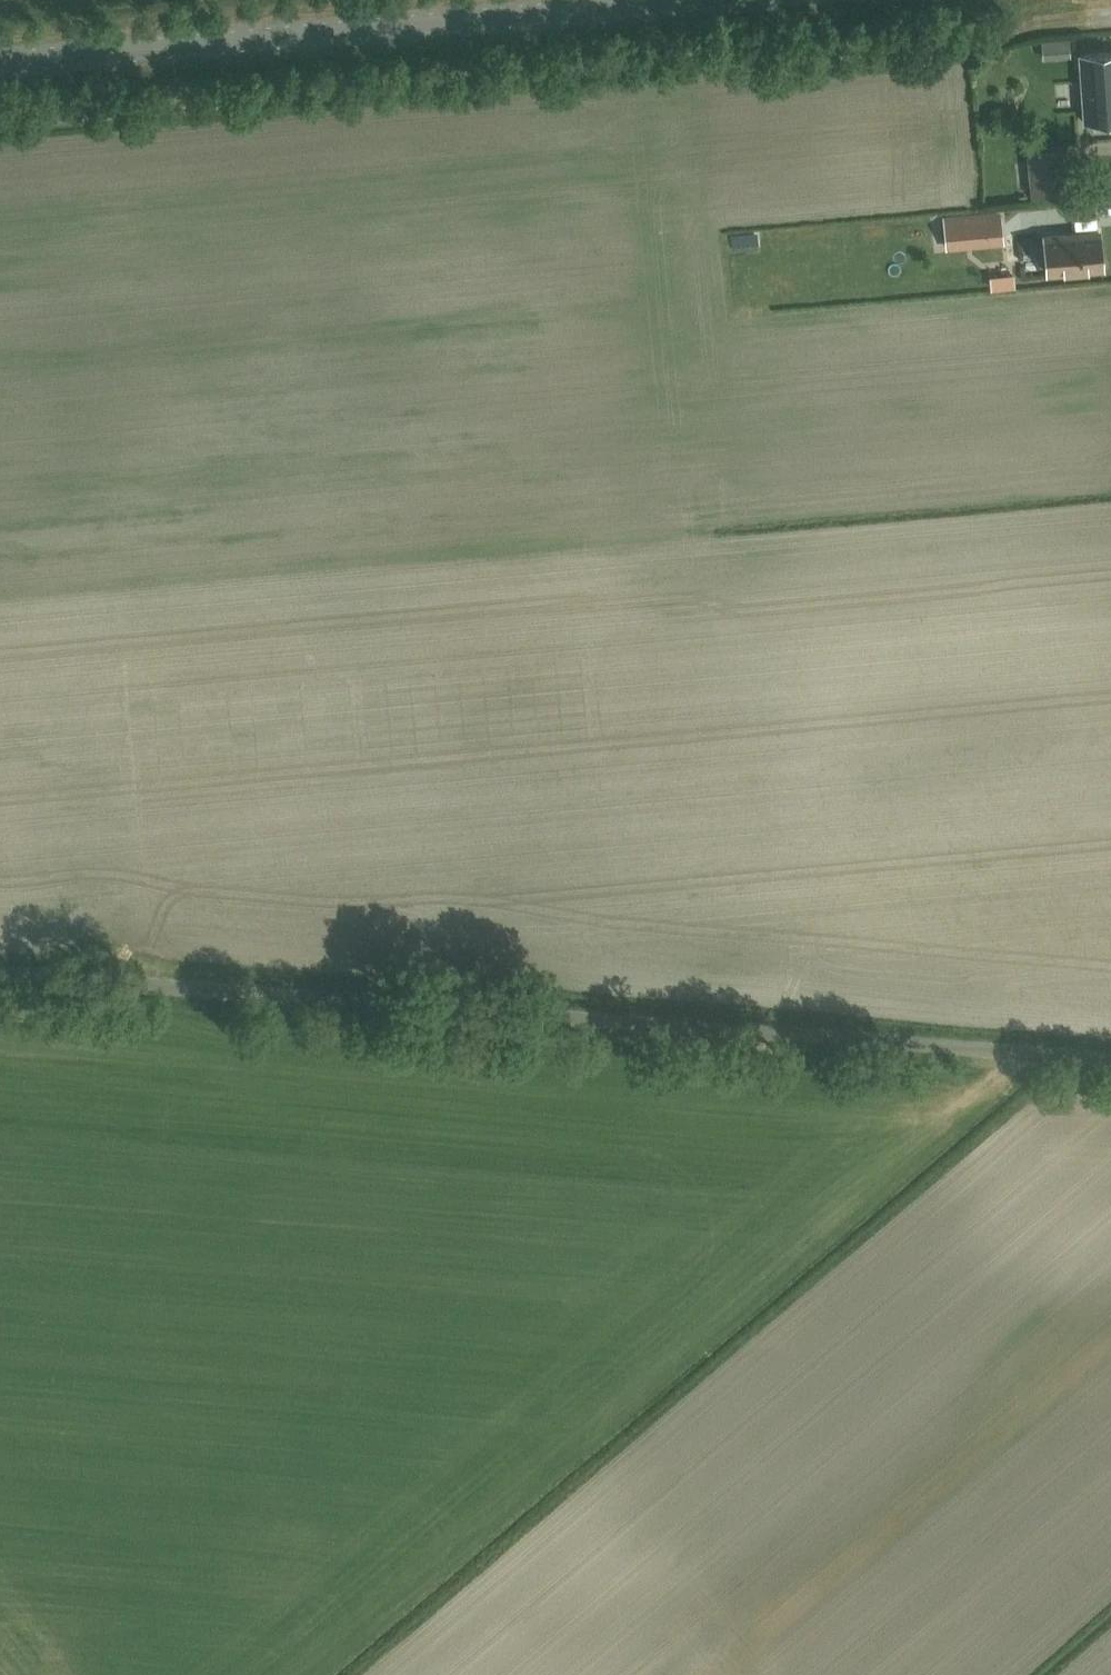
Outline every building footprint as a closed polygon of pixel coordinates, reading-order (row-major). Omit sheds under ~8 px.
[(1081,85),(1084,122),(1110,120),(1110,51),(1079,54),(1081,85)] [(1065,193),(1061,159),(1060,146),(1027,150),(1028,163),(1031,196),(1065,193)] [(1001,213),(946,218),(948,244),(1003,239),(1001,213)] [(1049,274),(1102,269),(1098,231),(1045,235),(1049,274)]
